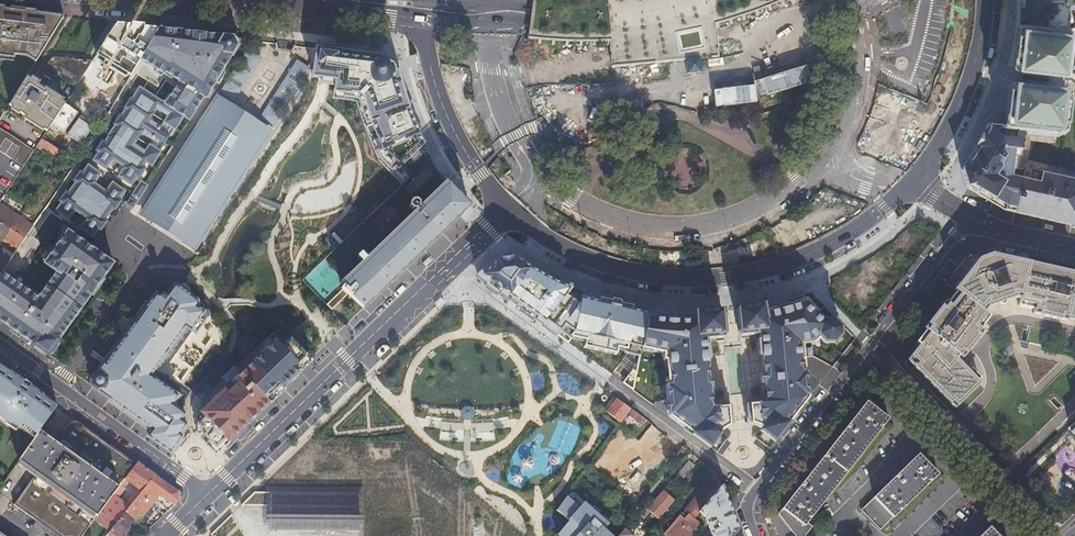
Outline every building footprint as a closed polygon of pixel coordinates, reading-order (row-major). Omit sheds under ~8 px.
[(1065,33),(1066,26),(1065,26),(1067,7),(1074,8),(1074,2),(1074,0),(1017,0),(1017,6),(1015,28),(1065,33)] [(0,9),(0,57),(13,58),(13,55),(26,56),(35,62),(63,16),(0,9)] [(42,139),(75,161),(159,28),(116,23),(42,139)] [(105,143),(102,142),(97,150),(99,152),(94,160),(106,168),(112,158),(125,167),(119,177),(131,184),(136,176),(139,177),(144,169),(142,167),(146,161),(152,165),(160,152),(159,151),(174,128),(175,129),(183,116),(189,120),(204,97),(206,98),(241,39),(159,28),(140,59),(178,84),(165,104),(140,88),(139,89),(136,93),(132,100),(131,99),(125,107),(127,108),(121,117),(120,116),(115,124),(116,125),(112,132),(109,136),(108,137),(109,137),(105,143)] [(1070,34),(1065,33),(1015,28),(1008,62),(1064,69),(1065,61),(1067,62),(1071,58),(1074,39),(1070,34)] [(948,45),(944,64),(960,67),(964,48),(948,45)] [(243,47),(220,91),(235,100),(262,58),(243,47)] [(381,57),(317,48),(313,76),(335,80),(333,97),(356,101),(379,161),(402,184),(429,157),(395,68),(381,57)] [(9,105),(48,129),(64,103),(54,98),(55,96),(44,89),(50,80),(52,81),(57,72),(76,84),(91,61),(51,56),(40,74),(43,75),(37,84),(26,77),(10,104),(9,105)] [(701,57),(687,58),(689,72),(703,71),(701,57)] [(297,60),(259,118),(274,128),(313,69),(297,60)] [(752,82),(757,100),(810,84),(805,66),(752,82)] [(711,91),(714,108),(756,102),(754,85),(711,91)] [(1008,87),(1003,129),(1023,132),(1056,136),(1056,133),(1062,134),(1067,97),(1061,96),(1061,93),(1008,87)] [(218,96),(210,109),(263,143),(272,130),(235,106),(218,96)] [(156,191),(142,213),(154,221),(196,248),(263,143),(210,109),(156,191)] [(1019,165),(1023,132),(1003,129),(999,129),(999,127),(989,126),(986,125),(977,141),(969,155),(961,168),(966,186),(1004,210),(1026,214),(1060,174),(1019,165)] [(0,129),(0,201),(33,152),(32,151),(33,151),(0,129)] [(57,210),(68,218),(75,209),(88,218),(81,228),(92,236),(98,228),(101,229),(106,221),(104,219),(112,207),(115,209),(121,201),(118,199),(124,191),(113,183),(106,192),(93,183),(99,174),(88,166),(83,174),(80,172),(74,180),(77,182),(68,194),(66,192),(60,201),(62,202),(57,210)] [(1060,174),(1026,214),(1074,225),(1074,178),(1060,174)] [(94,184),(103,189),(108,183),(98,177),(94,184)] [(142,181),(131,198),(137,201),(147,184),(142,181)] [(342,281),(345,285),(448,185),(445,182),(419,207),(416,210),(366,258),(361,253),(356,258),(361,262),(342,281)] [(363,309),(469,206),(448,185),(345,285),(341,289),(342,290),(347,294),(363,309)] [(131,205),(133,207),(137,201),(131,198),(128,203),(131,205)] [(416,200),(412,200),(409,203),(409,207),(411,210),(416,210),(419,207),(419,203),(416,200)] [(9,211),(0,206),(0,224),(9,211)] [(18,249),(32,228),(9,211),(0,224),(0,236),(4,239),(2,241),(6,244),(7,241),(18,249)] [(48,354),(58,340),(57,340),(59,337),(60,337),(113,264),(68,231),(45,263),(57,272),(38,298),(1,273),(1,274),(0,275),(0,321),(36,346),(48,354)] [(13,255),(4,249),(0,254),(0,275),(1,274),(1,273),(13,256),(13,255)] [(914,365),(955,406),(979,382),(955,358),(952,355),(955,352),(958,354),(961,357),(982,330),(979,328),(975,325),(985,313),(983,311),(987,306),(1014,296),(1020,297),(1019,301),(1035,304),(1034,308),(1033,312),(1066,320),(1066,316),(1067,312),(1074,313),(1074,280),(1074,278),(1074,273),(1044,266),(1042,272),(1027,269),(1028,263),(991,254),(978,258),(955,288),(957,290),(960,293),(950,305),(947,302),(945,301),(924,327),(926,329),(930,331),(920,344),(912,354),(918,360),(914,365)] [(641,349),(649,310),(583,294),(567,289),(555,283),(511,258),(493,260),(476,278),(539,326),(568,343),(573,340),(581,342),(581,348),(614,355),(614,352),(626,354),(635,357),(641,349)] [(160,297),(156,295),(106,365),(104,363),(92,380),(99,386),(97,389),(153,430),(148,436),(173,454),(185,439),(179,435),(186,425),(180,420),(185,414),(172,405),(178,396),(150,377),(154,372),(153,372),(162,358),(169,363),(192,331),(196,334),(209,314),(198,298),(196,301),(175,286),(166,298),(162,295),(160,297)] [(957,290),(947,302),(950,305),(960,293),(957,290)] [(343,298),(339,293),(326,305),(327,305),(331,309),(343,298)] [(763,303),(736,308),(739,335),(758,333),(764,402),(745,404),(747,421),(747,423),(762,428),(760,431),(773,441),(808,397),(803,343),(809,342),(812,344),(819,338),(823,342),(832,342),(840,336),(840,327),(833,320),(822,319),(821,321),(816,314),(818,312),(801,295),(775,303),(763,306),(763,303)] [(681,313),(649,310),(641,349),(662,353),(663,361),(667,360),(670,385),(665,385),(666,400),(667,415),(710,447),(719,433),(718,432),(732,424),(732,422),(730,405),(711,407),(705,339),(724,337),(721,310),(695,311),(695,313),(681,313)] [(988,315),(985,313),(975,325),(979,328),(988,315)] [(1029,327),(1027,342),(1042,343),(1044,329),(1029,327)] [(930,331),(926,329),(917,341),(920,344),(930,331)] [(272,334),(284,346),(290,340),(286,337),(284,338),(276,330),(272,334)] [(201,432),(219,450),(244,426),(302,370),(311,362),(290,340),(284,346),(272,334),(266,340),(202,402),(201,402),(201,432)] [(377,355),(380,358),(391,348),(387,345),(383,345),(377,350),(377,355)] [(918,360),(912,354),(908,358),(914,365),(918,360)] [(612,377),(629,386),(641,366),(623,356),(612,377)] [(56,406),(43,396),(43,395),(39,393),(34,389),(24,381),(20,379),(19,378),(10,372),(10,373),(0,365),(0,416),(11,424),(12,422),(20,428),(20,427),(23,424),(37,434),(39,431),(54,410),(56,406)] [(642,418),(616,399),(606,412),(619,422),(624,415),(638,424),(642,418)] [(792,535),(794,535),(796,535),(804,535),(811,527),(806,523),(888,418),(866,401),(782,508),(778,514),(792,535)] [(475,412),(474,409),(473,408),(471,406),(469,405),(466,405),(464,406),(462,407),(461,410),(460,412),(460,414),(461,417),(463,419),(466,420),(468,420),(470,419),(472,418),(474,416),(475,414),(475,412)] [(136,464),(75,420),(58,444),(39,431),(37,434),(34,437),(19,459),(37,473),(15,503),(42,522),(61,535),(82,535),(100,511),(136,464)] [(23,424),(20,427),(34,437),(37,434),(23,424)] [(891,515),(892,517),(937,472),(918,452),(873,497),(875,498),(871,501),(870,500),(862,508),(881,528),(888,521),(887,520),(891,515)] [(693,465),(687,460),(678,472),(683,476),(693,465)] [(100,511),(116,522),(124,513),(154,475),(147,470),(137,463),(136,464),(100,511)] [(154,475),(124,513),(137,523),(155,500),(167,512),(167,511),(178,501),(178,492),(154,475)] [(699,511),(722,485),(721,484),(712,476),(688,504),(692,508),(688,513),(683,509),(674,520),(683,529),(698,511),(699,511)] [(729,506),(722,485),(699,511),(705,516),(712,535),(732,535),(738,529),(729,506)] [(571,490),(567,496),(579,506),(584,501),(571,490)] [(673,501),(662,491),(646,508),(657,518),(673,501)] [(357,493),(253,493),(239,507),(269,508),(269,532),(357,532),(357,493)] [(557,534),(558,535),(613,535),(605,529),(610,523),(584,501),(579,506),(567,496),(557,510),(569,520),(557,534)] [(698,511),(683,529),(674,520),(663,533),(667,535),(689,535),(700,524),(693,517),(699,511),(698,511)] [(105,535),(122,535),(120,534),(124,530),(126,528),(128,525),(130,522),(136,527),(138,524),(137,523),(124,513),(116,522),(105,535)] [(643,527),(649,532),(653,528),(647,523),(643,527)] [(988,527),(979,535),(997,535),(988,527)]
